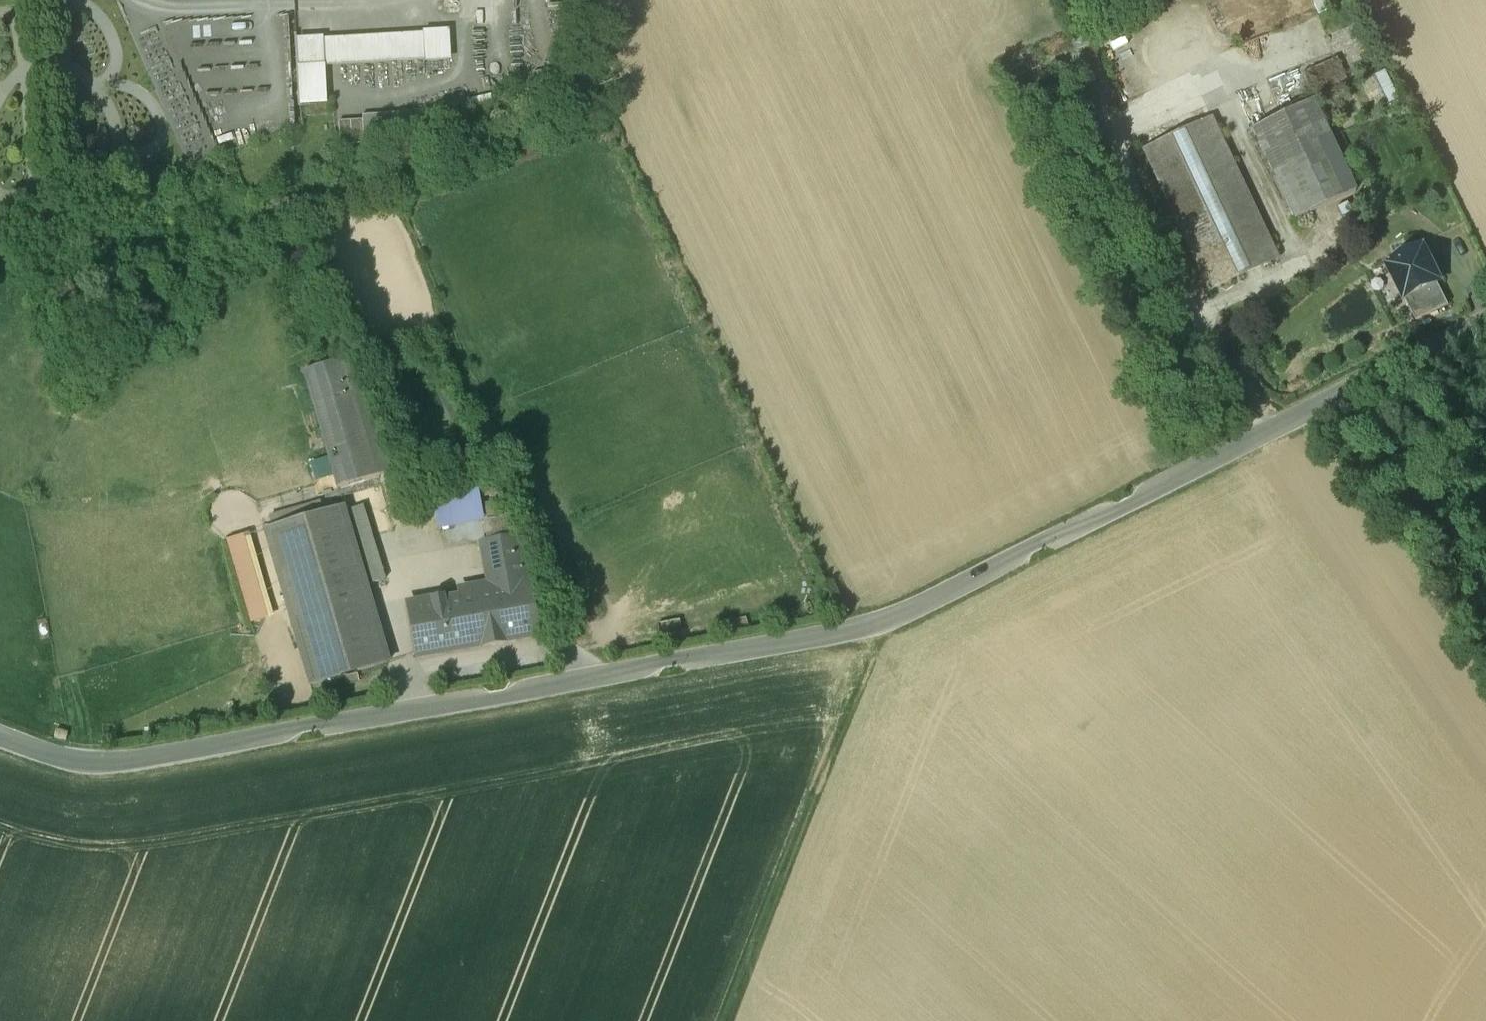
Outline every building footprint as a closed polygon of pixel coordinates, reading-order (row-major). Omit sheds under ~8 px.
[(314,37),(293,39),(297,93),(319,92),(314,37)] [(1316,99),(1253,128),(1296,218),(1358,189),(1316,99)] [(417,114),(343,116),(343,138),(418,137),(417,114)] [(1278,258),(1213,116),(1142,149),(1208,291),(1278,258)] [(1423,244),(1386,263),(1404,299),(1405,298),(1437,282),(1441,280),(1423,244)] [(1437,282),(1405,298),(1416,320),(1448,304),(1437,282)] [(398,471),(349,358),(302,372),(336,488),(398,471)] [(444,487),(446,525),(493,523),(492,485),(444,487)] [(343,507),(264,530),(310,685),(388,662),(343,507)] [(278,615),(258,531),(233,537),(253,621),(278,615)] [(494,589),(407,604),(417,656),(536,635),(527,583),(525,583),(517,538),(486,544),(494,589)]
